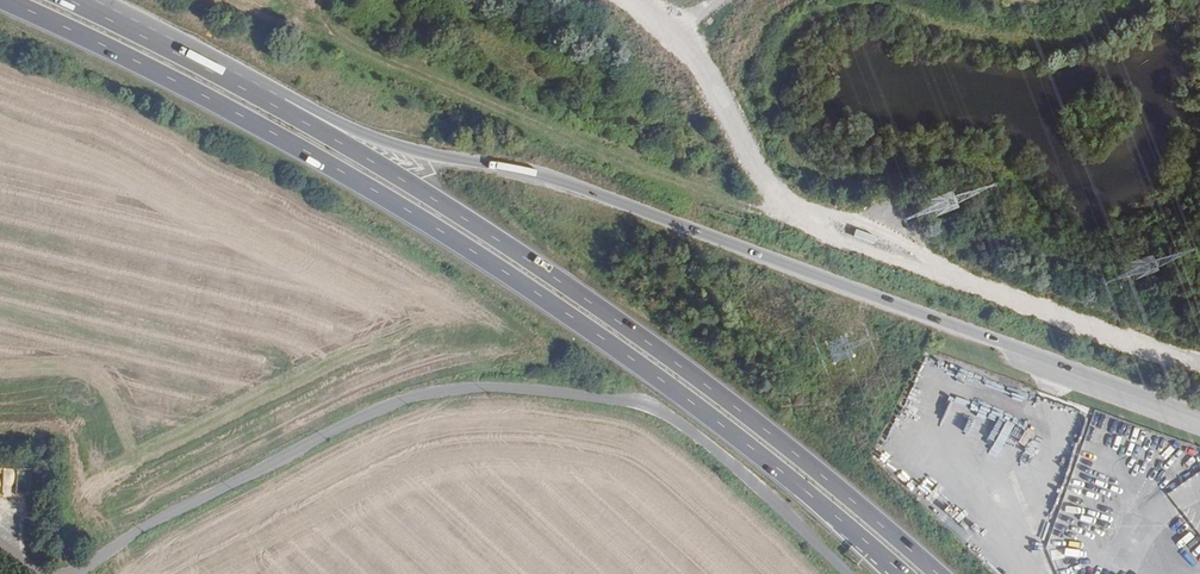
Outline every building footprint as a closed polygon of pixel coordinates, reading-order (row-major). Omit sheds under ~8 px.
[(17,473),(17,494),(28,494),(28,473),(17,473)]
